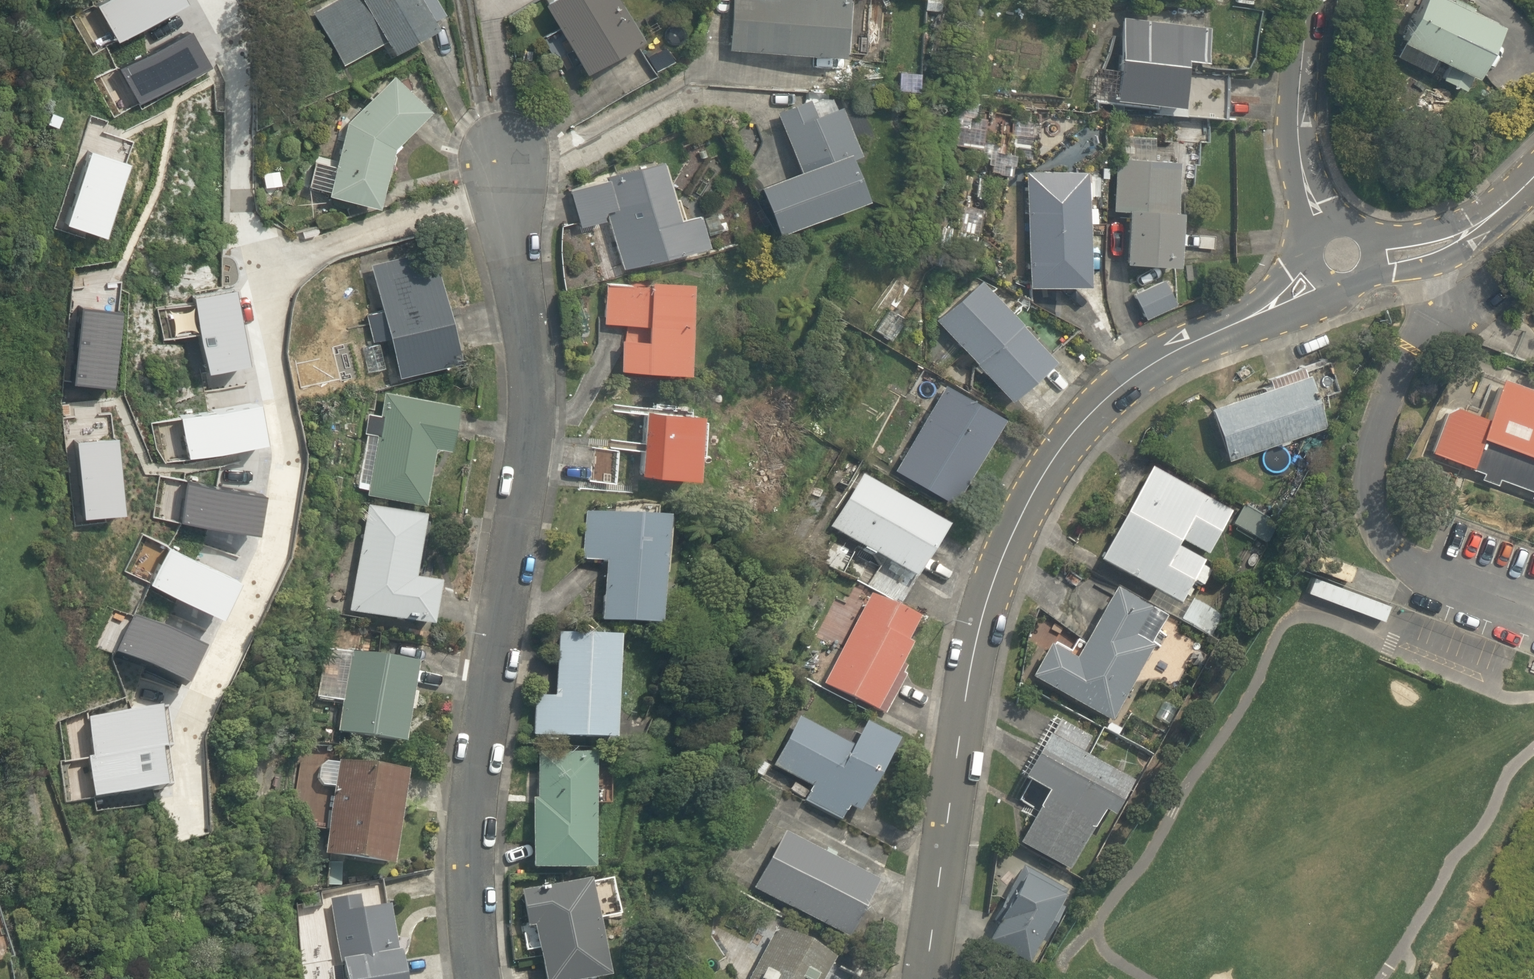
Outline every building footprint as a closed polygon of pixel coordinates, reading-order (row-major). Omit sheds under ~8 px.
[(318,18),(348,71),(391,46),(402,65),(447,39),(424,0),(349,0),(318,18)] [(620,0),(555,0),(553,1),(598,85),(651,56),(620,0)] [(730,55),(855,66),(861,0),(735,0),(730,55)] [(1448,84),(1469,95),(1476,82),(1487,87),(1514,33),(1448,0),(1435,0),(1410,49),(1454,71),(1448,84)] [(1217,71),(1221,28),(1127,19),(1119,107),(1195,114),(1199,70),(1217,71)] [(441,125),(405,81),(351,124),(343,169),(316,165),(311,191),(339,195),(337,204),(392,213),(401,158),(441,125)] [(835,95),(782,118),(807,175),(764,194),(786,244),(882,203),(835,95)] [(1116,157),(1112,213),(1137,215),(1133,271),(1184,275),(1192,163),(1116,157)] [(682,224),(665,162),(574,187),(586,233),(611,226),(625,277),(728,249),(718,214),(682,224)] [(1101,296),(1098,176),(1029,178),(1033,298),(1101,296)] [(387,312),(370,316),(377,348),(394,344),(403,382),(468,368),(442,250),(377,264),(387,312)] [(1067,370),(983,276),(936,318),(1021,411),(1067,370)] [(708,292),(606,287),(604,326),(628,327),(626,380),(704,384),(708,292)] [(1314,423),(1293,365),(1197,399),(1218,458),(1314,423)] [(1507,387),(1474,475),(1533,498),(1533,397),(1507,387)] [(1008,423),(951,388),(898,473),(955,508),(1008,423)] [(383,414),(370,411),(365,436),(379,439),(368,494),(435,507),(445,456),(458,458),(468,410),(387,395),(383,414)] [(632,415),(628,448),(649,451),(645,484),(714,492),(722,426),(632,415)] [(1225,508),(1139,464),(1091,559),(1178,602),(1225,508)] [(961,537),(868,481),(837,532),(930,589),(961,537)] [(426,585),(437,520),(370,508),(350,616),(444,633),(452,590),(426,585)] [(681,526),(586,519),(582,565),(611,567),(607,629),(673,634),(681,526)] [(1381,625),(1388,606),(1350,591),(1359,565),(1322,550),(1305,596),(1381,625)] [(1107,717),(1146,641),(1126,631),(1141,602),(1104,582),(1068,651),(1046,640),(1027,676),(1107,717)] [(932,626),(875,596),(827,686),(884,717),(932,626)] [(627,640),(562,636),(558,703),(542,702),(539,741),(620,746),(627,640)] [(347,708),(342,741),(416,753),(429,669),(328,653),(320,704),(347,708)] [(1076,752),(1086,731),(1048,713),(1038,734),(1025,728),(1008,762),(1039,777),(1008,839),(1062,866),(1092,803),(1106,810),(1123,775),(1076,752)] [(856,816),(864,821),(907,744),(865,723),(852,749),(801,724),(778,772),(810,788),(802,803),(849,826),(856,816)] [(419,781),(321,760),(316,784),(339,789),(324,862),(398,878),(419,781)] [(606,883),(606,762),(541,762),(541,883),(606,883)] [(887,891),(792,840),(762,896),(857,947),(887,891)] [(1058,878),(1006,851),(980,900),(991,906),(974,939),(1015,961),(1058,878)] [(530,904),(540,948),(545,947),(552,978),(621,978),(601,888),(530,904)] [(390,904),(331,915),(343,978),(417,978),(414,956),(400,958),(390,904)] [(838,972),(777,938),(755,978),(834,978),(838,972)]
